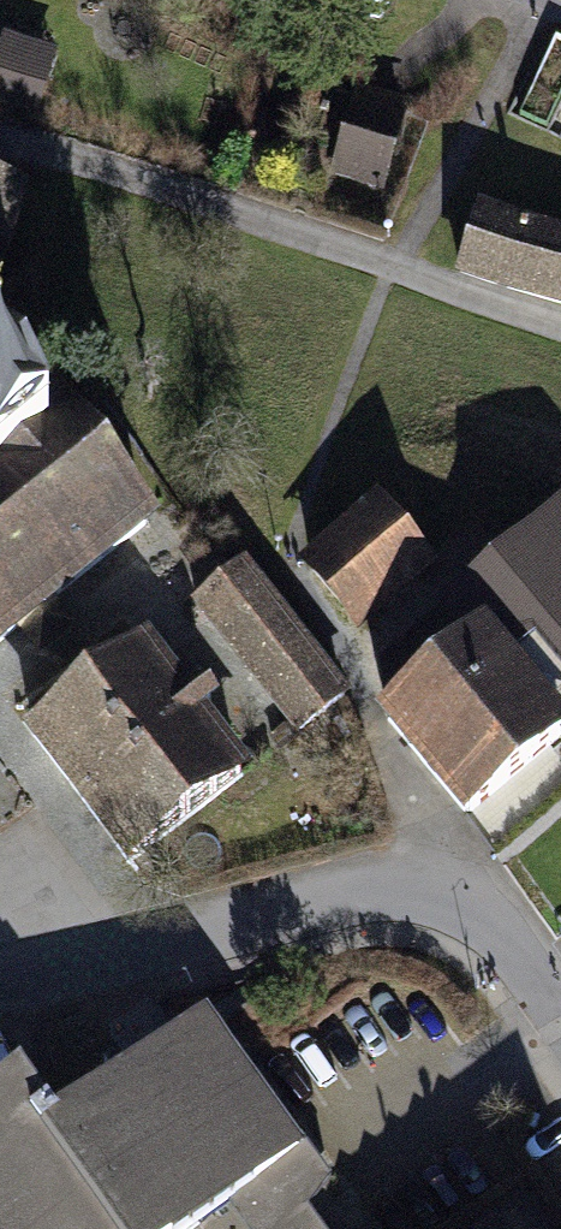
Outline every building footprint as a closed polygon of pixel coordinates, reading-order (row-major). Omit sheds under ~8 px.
[(33,113),(42,87),(0,73),(0,102),(33,113)] [(401,111),(366,100),(344,169),(380,180),(401,111)] [(0,183),(0,244),(17,188),(0,183)] [(478,215),(460,271),(560,302),(560,240),(478,215)] [(147,522),(59,414),(42,428),(4,380),(0,383),(0,641),(147,522)] [(312,569),(353,617),(419,561),(378,513),(312,569)] [(384,665),(390,720),(466,814),(560,734),(560,735),(560,517),(384,665)] [(344,694),(246,568),(199,606),(296,731),(344,694)] [(186,699),(147,648),(34,736),(131,863),(244,775),(196,713),(213,701),(202,687),(186,699)] [(0,1089),(0,1228),(192,1228),(227,1204),(273,1170),(303,1210),(330,1180),(269,1096),(265,1098),(205,1014),(54,1124),(18,1076),(0,1089)] [(245,1228),(317,1228),(303,1210),(273,1170),(227,1204),(245,1228)]
